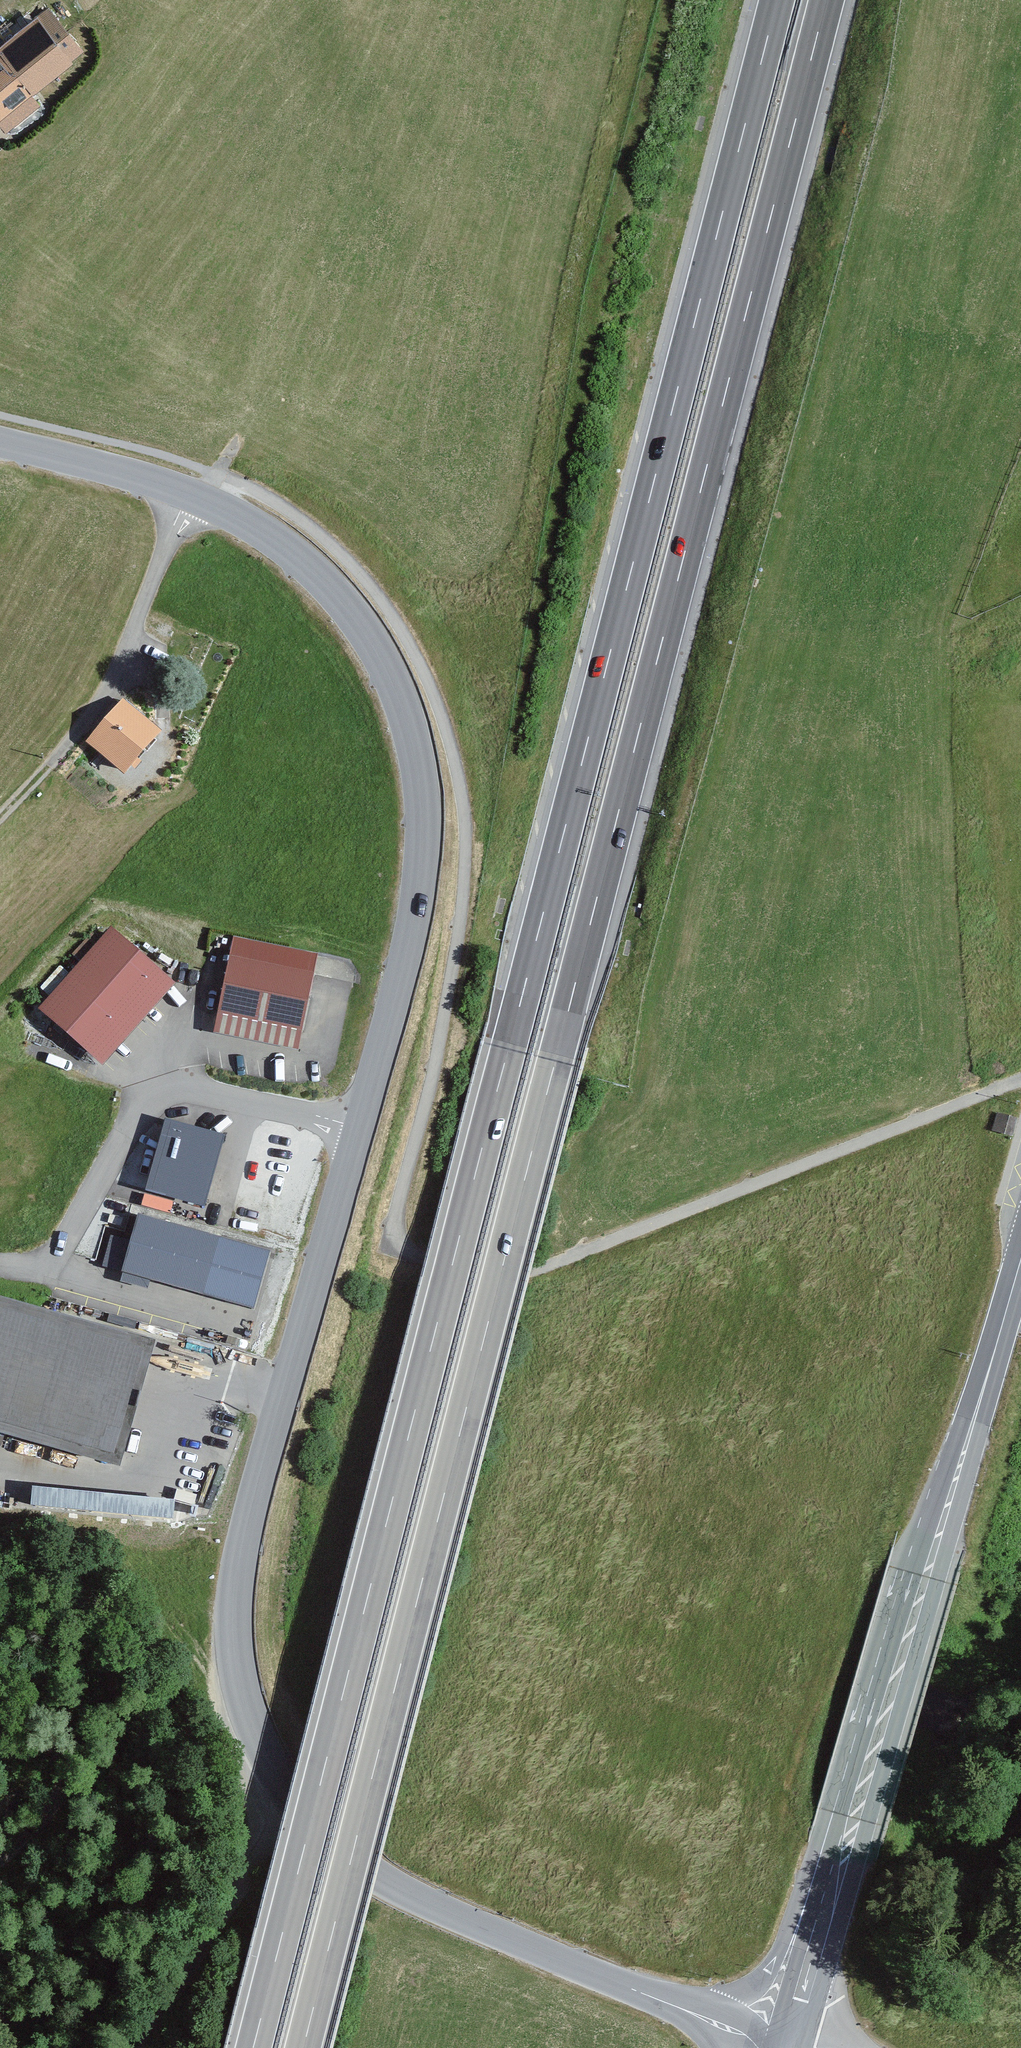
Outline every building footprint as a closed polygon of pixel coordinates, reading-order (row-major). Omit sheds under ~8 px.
[(55,10),(0,55),(0,127),(0,128),(4,125),(11,134),(47,105),(41,98),(92,57),(55,10)] [(170,734),(131,705),(95,754),(133,783),(170,734)] [(183,981),(117,928),(44,1017),(110,1071),(183,981)] [(318,979),(236,961),(221,1032),(303,1050),(318,979)] [(1013,1121),(1000,1118),(996,1133),(1009,1137),(1013,1121)] [(221,1137),(168,1124),(152,1189),(204,1202),(221,1137)] [(268,1252),(141,1219),(127,1271),(254,1305),(268,1252)] [(170,1341),(0,1298),(0,1433),(138,1468),(170,1341)]
